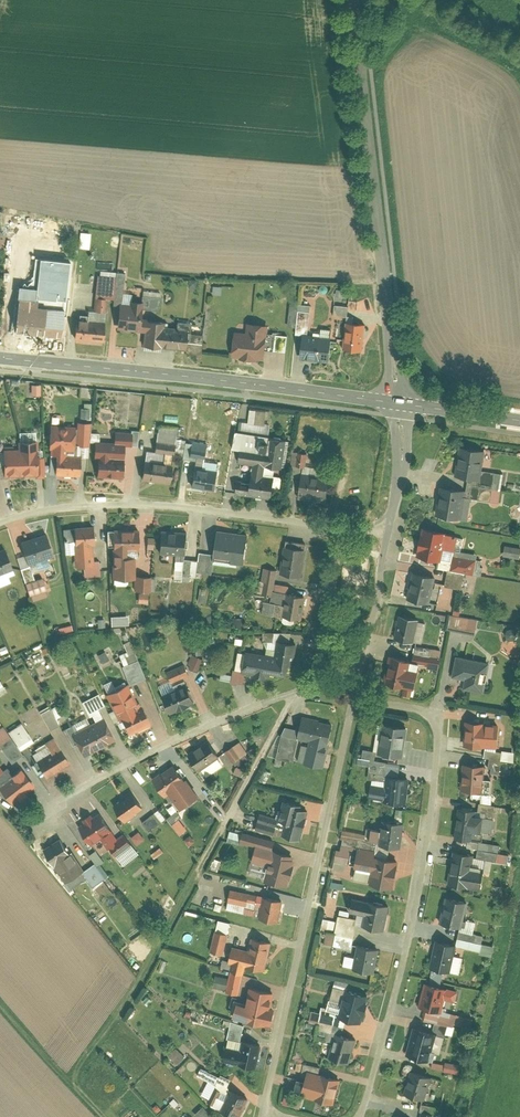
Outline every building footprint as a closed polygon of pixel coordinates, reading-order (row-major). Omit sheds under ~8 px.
[(18,286),(14,331),(64,335),(66,318),(64,317),(69,260),(38,257),(35,288),(18,286)] [(122,286),(124,271),(116,270),(115,285),(122,286)] [(111,299),(114,276),(98,274),(95,297),(107,298),(111,299)] [(123,287),(121,302),(130,303),(131,288),(123,287)] [(346,304),(347,295),(338,294),(337,303),(346,304)] [(158,308),(160,296),(143,295),(142,301),(141,307),(158,308)] [(107,298),(95,297),(94,310),(106,311),(107,298)] [(131,306),(119,305),(117,327),(144,330),(145,319),(145,316),(140,316),(141,307),(142,301),(132,300),(131,306)] [(337,304),(336,314),(350,315),(351,305),(337,304)] [(310,311),(297,310),(295,332),(308,333),(310,311)] [(106,320),(77,318),(75,339),(104,342),(106,320)] [(142,344),(160,346),(162,327),(163,321),(145,319),(144,330),(142,344)] [(364,324),(345,322),(343,348),(361,350),(364,324)] [(245,332),(235,331),(232,353),(242,354),(241,356),(252,358),(252,355),(262,356),(263,347),(265,348),(266,333),(267,325),(246,323),(245,332)] [(184,332),(184,329),(162,327),(160,346),(182,348),(184,332)] [(182,349),(200,351),(202,334),(184,332),(182,348),(182,349)] [(284,350),(286,335),(266,333),(265,348),(284,350)] [(330,338),(303,335),(300,358),(327,361),(330,338)] [(34,383),(34,394),(43,394),(43,383),(34,383)] [(84,403),(84,417),(93,417),(93,402),(84,403)] [(90,422),(78,421),(77,443),(89,443),(90,422)] [(158,424),(156,441),(174,443),(176,426),(158,424)] [(73,449),(74,426),(49,425),(48,448),(50,448),(65,449),(73,449)] [(258,435),(234,431),(232,448),(239,449),(256,451),(258,435)] [(130,443),(131,433),(114,432),(113,442),(123,443),(130,443)] [(281,467),(285,438),(270,436),(268,453),(266,465),(281,467)] [(3,448),(3,475),(36,474),(36,456),(36,440),(17,440),(18,448),(3,448)] [(113,442),(95,441),(94,457),(97,457),(122,459),(123,443),(113,442)] [(174,443),(156,441),(154,451),(172,453),(174,443)] [(208,443),(192,441),(190,455),(206,458),(208,443)] [(484,449),(459,445),(458,452),(455,475),(480,479),(484,449)] [(256,451),(239,449),(237,462),(252,464),(263,465),(266,465),(268,453),(256,451)] [(307,452),(294,450),(292,463),(306,465),(307,452)] [(65,455),(55,455),(54,474),(80,475),(81,456),(65,455)] [(122,459),(97,457),(96,475),(122,477),(123,459),(122,459)] [(173,464),(144,460),(142,479),(171,482),(173,464)] [(238,479),(236,492),(270,496),(273,477),(262,475),(263,465),(252,464),(250,481),(238,479)] [(217,470),(195,467),(192,487),(194,487),(214,490),(217,470)] [(329,477),(301,473),(299,492),(326,496),(329,477)] [(463,490),(439,486),(435,515),(459,518),(463,495),(463,490)] [(471,496),(463,495),(459,518),(468,520),(471,496)] [(92,526),(63,528),(63,541),(73,540),(75,564),(83,564),(93,563),(93,560),(92,544),(93,544),(92,526)] [(457,534),(422,527),(416,556),(439,560),(442,547),(454,550),(457,534)] [(139,529),(113,529),(113,547),(125,547),(139,547),(139,529)] [(188,532),(161,531),(160,552),(187,554),(188,532)] [(244,562),(247,535),(216,531),(213,554),(213,555),(230,557),(229,560),(244,562)] [(46,533),(21,541),(28,562),(53,554),(46,533)] [(305,548),(283,545),(280,572),(302,575),(305,548)] [(505,546),(503,555),(519,558),(519,554),(519,549),(505,546)] [(125,556),(125,547),(113,547),(113,577),(134,577),(134,575),(133,556),(125,556)] [(0,549),(0,571),(12,567),(5,548),(0,549)] [(213,555),(213,554),(199,553),(198,559),(197,570),(211,571),(213,555)] [(475,559),(453,555),(451,569),(473,573),(475,559)] [(198,559),(185,558),(183,575),(196,576),(197,570),(198,559)] [(83,575),(100,574),(99,560),(93,560),(93,563),(83,564),(83,575)] [(25,581),(34,579),(29,566),(21,568),(25,581)] [(276,568),(264,567),(261,594),(273,596),(276,568)] [(434,577),(412,572),(407,598),(428,603),(434,577)] [(134,590),(149,590),(149,575),(134,575),(134,577),(134,590)] [(34,579),(25,581),(29,594),(45,589),(41,576),(34,579)] [(142,592),(141,601),(150,603),(152,593),(142,592)] [(303,594),(285,592),(282,616),(300,618),(303,594)] [(481,618),(462,616),(462,610),(454,609),(452,628),(479,630),(481,618)] [(417,618),(400,615),(395,638),(413,642),(417,618)] [(128,651),(120,655),(125,666),(138,660),(130,641),(124,643),(128,651)] [(284,675),(286,664),(292,665),(296,644),(278,641),(275,656),(246,651),(243,672),(246,673),(253,674),(252,676),(264,678),(265,676),(268,676),(269,672),(284,675)] [(441,650),(416,645),(413,661),(438,666),(441,650)] [(203,658),(193,655),(190,666),(199,669),(203,658)] [(388,655),(383,683),(405,687),(404,694),(411,695),(415,668),(406,666),(407,659),(388,655)] [(488,662),(455,655),(451,675),(466,677),(464,688),(482,691),(488,662)] [(146,675),(138,660),(125,666),(123,667),(130,683),(146,675)] [(186,663),(168,670),(172,682),(190,675),(186,663)] [(234,671),(233,681),(244,683),(246,673),(243,672),(234,671)] [(184,680),(160,689),(169,712),(193,702),(184,680)] [(127,684),(107,693),(125,734),(149,723),(139,701),(136,702),(127,684)] [(50,707),(41,712),(50,728),(59,723),(50,707)] [(103,716),(71,733),(83,755),(115,738),(103,716)] [(332,725),(301,718),(300,726),(285,722),(282,734),(309,740),(304,762),(323,766),(332,725)] [(496,723),(465,721),(464,745),(495,747),(496,723)] [(33,740),(20,722),(8,731),(20,749),(33,740)] [(407,726),(382,722),(378,754),(403,757),(407,726)] [(10,737),(3,726),(0,728),(0,744),(10,737)] [(0,744),(0,746),(10,761),(21,754),(10,737),(0,744)] [(54,738),(46,743),(52,753),(60,749),(54,738)] [(207,740),(187,753),(197,769),(218,757),(207,740)] [(240,741),(225,750),(232,761),(247,751),(240,741)] [(38,762),(46,776),(68,763),(60,749),(52,753),(38,762)] [(371,759),(369,778),(384,779),(386,761),(371,759)] [(173,763),(152,778),(164,795),(167,793),(179,809),(197,796),(173,763)] [(484,766),(462,764),(460,789),(482,791),(484,766)] [(10,803),(34,785),(19,766),(8,774),(10,777),(0,784),(0,790),(10,803)] [(409,777),(386,775),(385,787),(384,799),(383,801),(406,804),(409,777)] [(369,797),(384,799),(385,787),(370,785),(369,797)] [(133,791),(114,804),(125,819),(143,806),(133,791)] [(294,803),(281,800),(277,820),(286,822),(283,835),(301,839),(307,811),(293,808),(294,803)] [(181,835),(190,829),(174,805),(170,808),(174,815),(170,818),(181,835)] [(481,811),(457,808),(454,837),(469,839),(470,830),(479,831),(481,811)] [(159,809),(141,822),(148,831),(166,818),(159,809)] [(101,812),(80,824),(91,843),(101,837),(112,830),(101,812)] [(277,818),(260,814),(258,822),(275,825),(277,818)] [(403,822),(380,819),(378,843),(400,845),(403,822)] [(275,825),(258,822),(256,830),(273,834),(275,825)] [(378,829),(368,828),(366,839),(376,840),(378,829)] [(366,832),(343,829),(341,839),(365,842),(366,832)] [(112,830),(101,837),(105,844),(116,837),(112,830)] [(140,844),(148,838),(142,830),(133,836),(140,844)] [(274,840),(242,832),(239,843),(254,846),(272,850),(274,840)] [(123,865),(138,853),(123,833),(116,837),(105,844),(123,865)] [(65,883),(84,870),(71,850),(69,851),(60,837),(40,850),(50,865),(52,863),(65,883)] [(497,859),(499,844),(479,841),(477,856),(497,859)] [(340,850),(336,849),(334,860),(348,863),(351,847),(341,845),(340,850)] [(272,850),(254,846),(251,862),(267,866),(264,881),(287,886),(294,855),(272,850)] [(375,850),(357,847),(354,866),(372,869),(374,855),(375,850)] [(473,853),(454,850),(449,884),(480,889),(482,870),(470,869),(473,853)] [(397,859),(374,855),(372,869),(369,884),(392,888),(397,859)] [(95,863),(84,870),(94,885),(105,878),(95,863)] [(256,894),(230,889),(227,901),(245,905),(246,900),(254,902),(256,894)] [(282,899),(264,895),(259,918),(277,922),(282,899)] [(466,901),(446,896),(440,921),(460,926),(466,901)] [(349,911),(364,914),(366,901),(351,898),(349,911)] [(382,930),(388,903),(367,899),(366,901),(364,914),(361,926),(382,930)] [(357,918),(337,914),(334,932),(354,936),(357,918)] [(477,949),(481,934),(458,929),(455,944),(477,949)] [(227,935),(214,931),(210,950),(223,954),(227,935)] [(354,936),(334,932),(332,944),(351,948),(354,936)] [(264,970),(270,942),(251,938),(248,950),(244,966),(264,970)] [(455,944),(436,939),(430,967),(448,971),(455,944)] [(378,947),(357,944),(352,968),(373,971),(378,947)] [(244,966),(248,950),(232,947),(228,963),(231,963),(244,966)] [(464,971),(466,955),(458,954),(456,970),(464,971)] [(239,993),(244,966),(231,963),(228,977),(226,988),(225,991),(239,993)] [(226,988),(228,977),(216,974),(213,985),(226,988)] [(446,987),(425,982),(419,1005),(425,1007),(440,1010),(446,987)] [(273,991),(249,987),(247,996),(246,996),(244,1005),(234,1004),(231,1019),(267,1025),(273,991)] [(365,992),(346,988),(339,1016),(358,1021),(365,992)] [(422,1019),(453,1026),(456,1014),(440,1010),(425,1007),(422,1019)] [(314,1010),(313,1019),(322,1020),(323,1010),(314,1010)] [(244,1024),(231,1021),(228,1037),(240,1040),(244,1024)] [(434,1030),(414,1026),(407,1053),(427,1058),(430,1048),(433,1032),(434,1030)] [(355,1037),(335,1032),(329,1057),(349,1063),(355,1037)] [(430,1048),(439,1051),(443,1034),(433,1032),(430,1048)] [(260,1044),(242,1040),(240,1049),(237,1063),(255,1067),(260,1044)] [(237,1063),(240,1049),(225,1046),(222,1060),(237,1063)] [(171,1055),(179,1063),(188,1056),(179,1047),(171,1055)] [(448,1069),(464,1072),(465,1064),(449,1061),(448,1069)] [(220,1111),(230,1089),(226,1087),(229,1080),(202,1068),(198,1077),(204,1080),(202,1084),(212,1089),(205,1104),(220,1111)] [(339,1078),(307,1070),(301,1095),(334,1102),(339,1078)] [(432,1075),(411,1070),(405,1094),(426,1099),(432,1075)] [(230,1089),(220,1111),(234,1116),(238,1116),(247,1097),(230,1089)] [(296,1106),(299,1094),(287,1091),(284,1103),(296,1106)] [(440,1106),(429,1102),(422,1116),(436,1116),(440,1106)]
